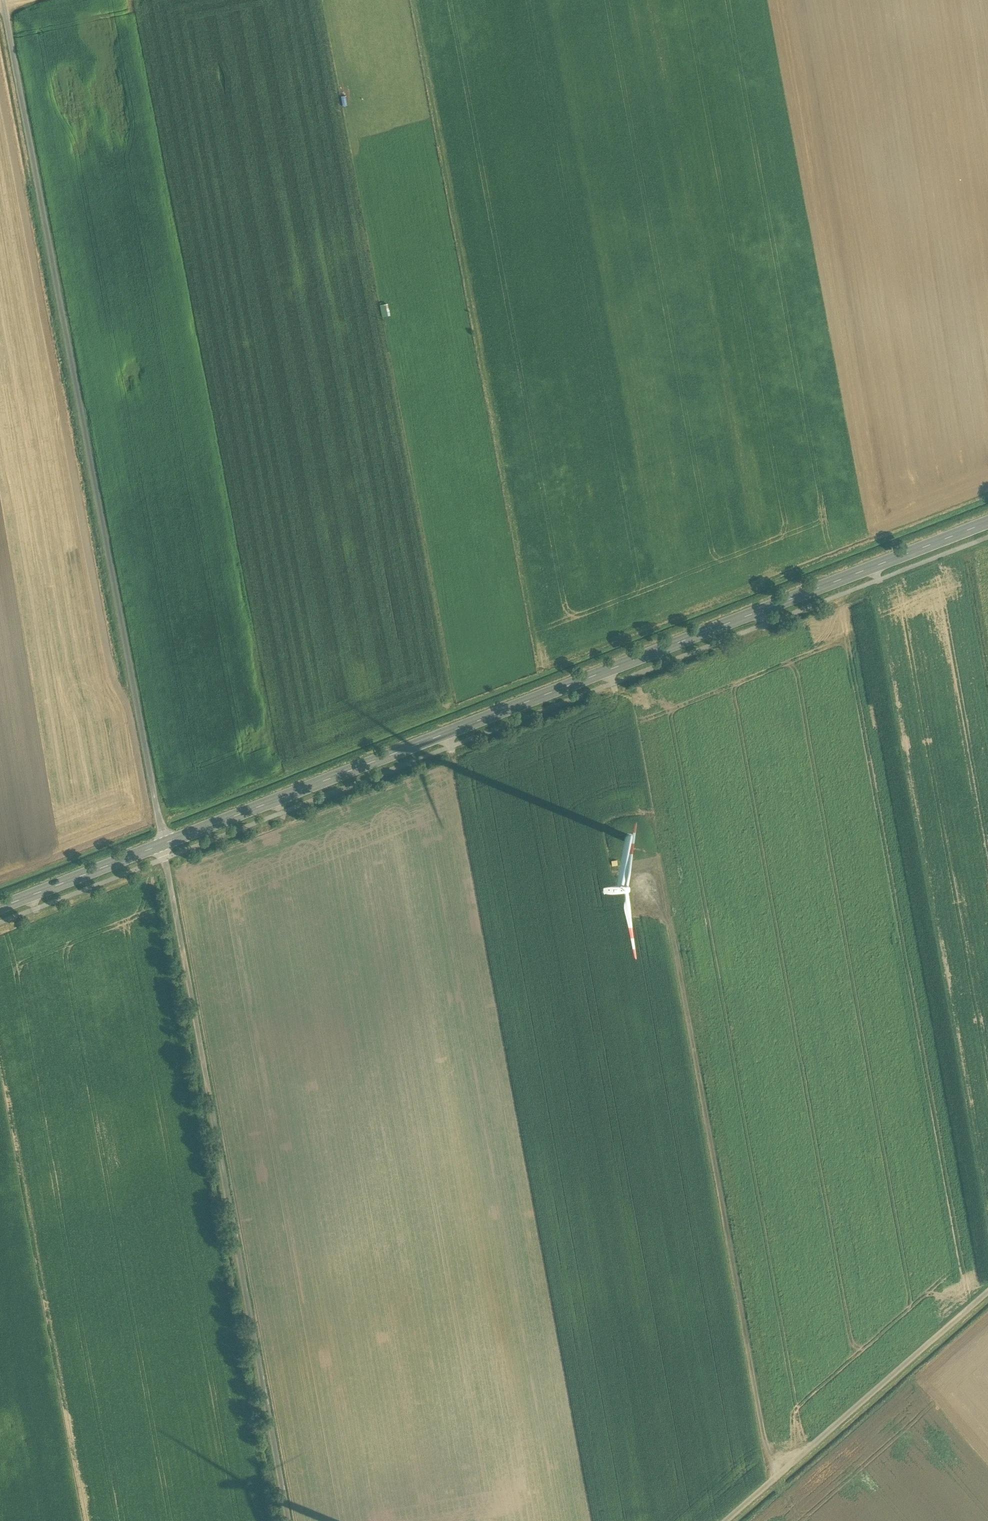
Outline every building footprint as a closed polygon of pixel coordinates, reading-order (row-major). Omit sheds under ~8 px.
[(382,315),(391,313),(388,302),(379,304),(382,315)]
